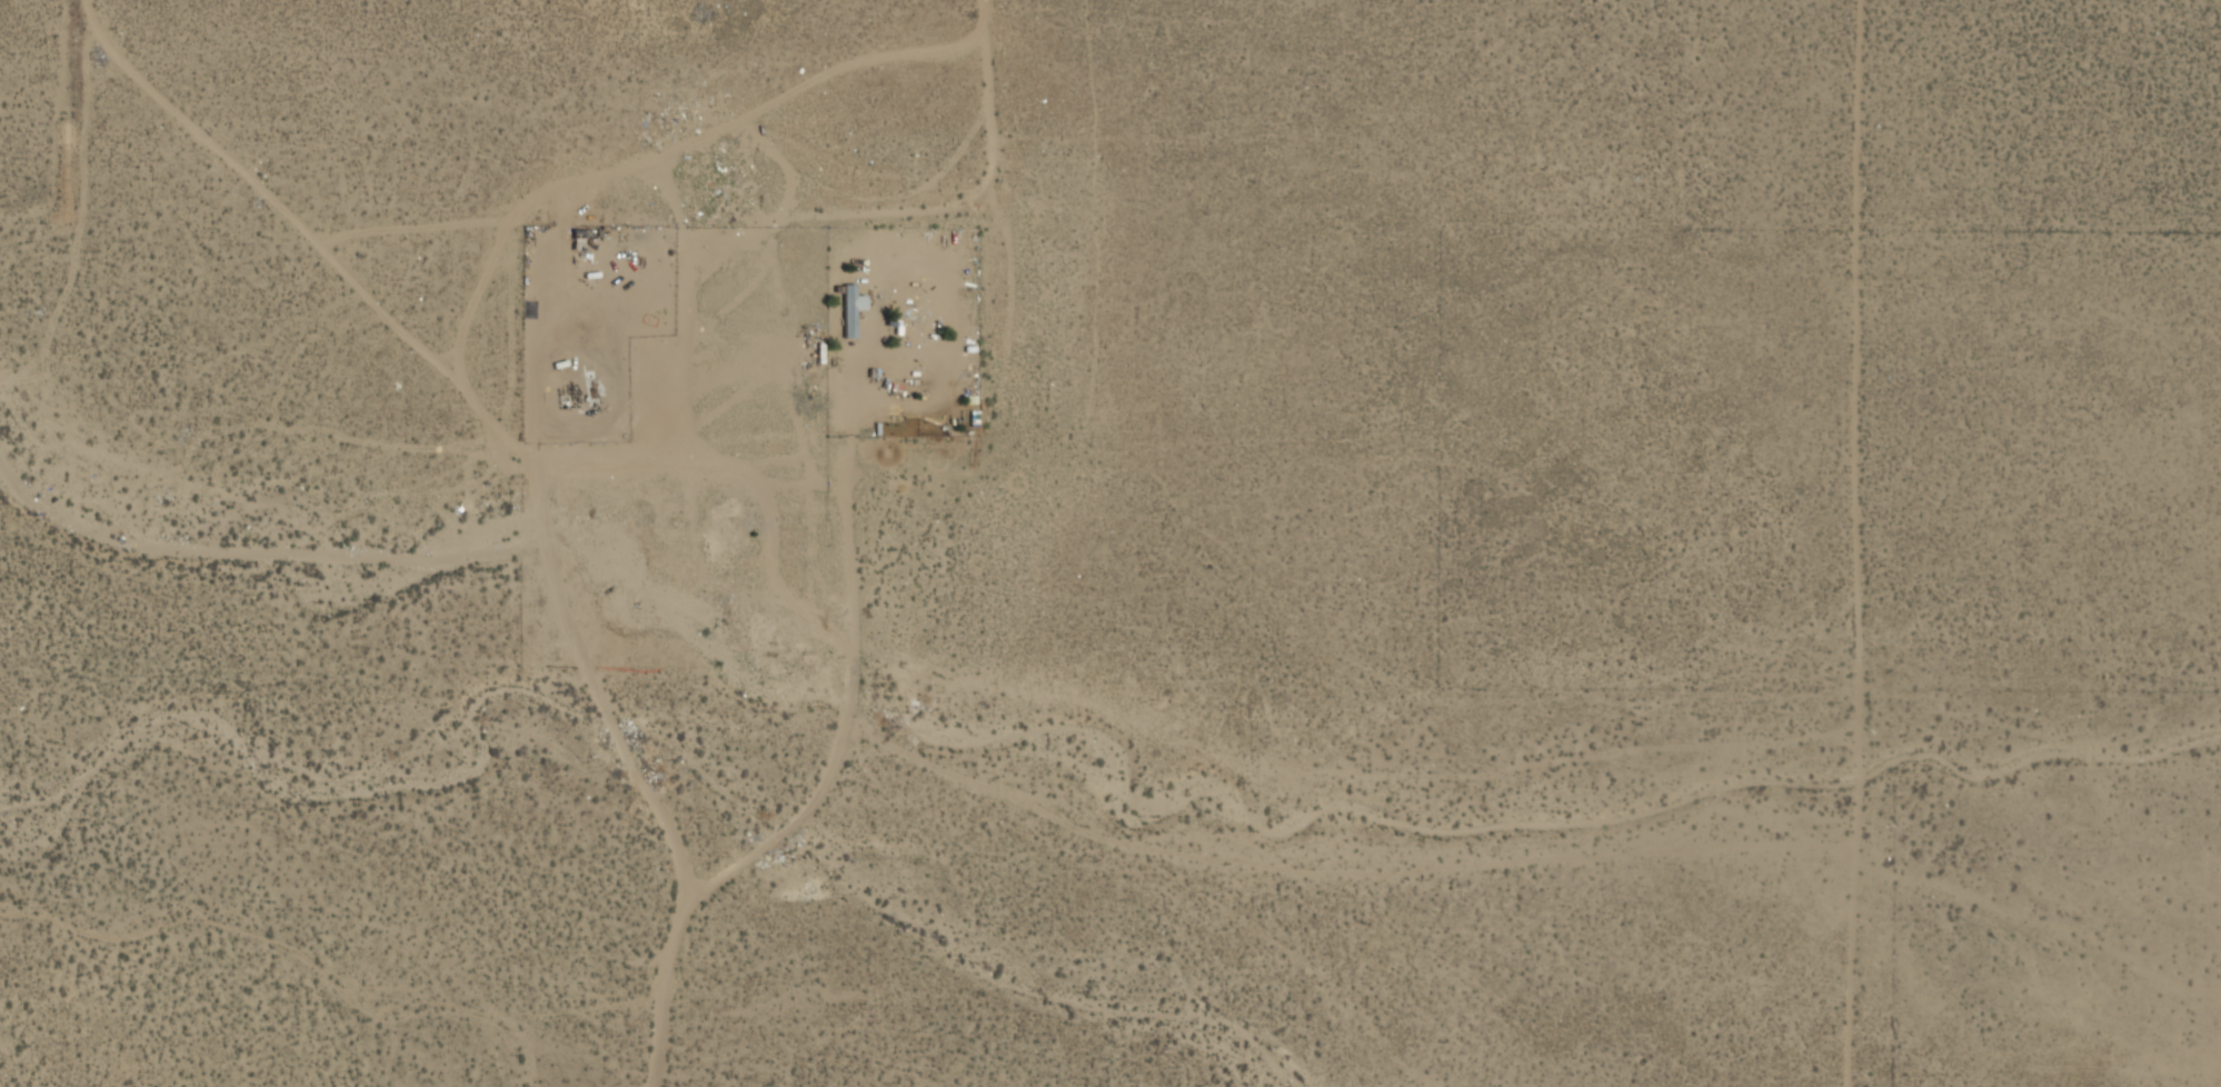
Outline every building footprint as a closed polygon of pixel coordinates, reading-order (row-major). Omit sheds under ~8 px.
[(855,283),(843,283),(845,333),(855,332),(855,309),(865,308),(864,295),(855,295),(855,283)]
